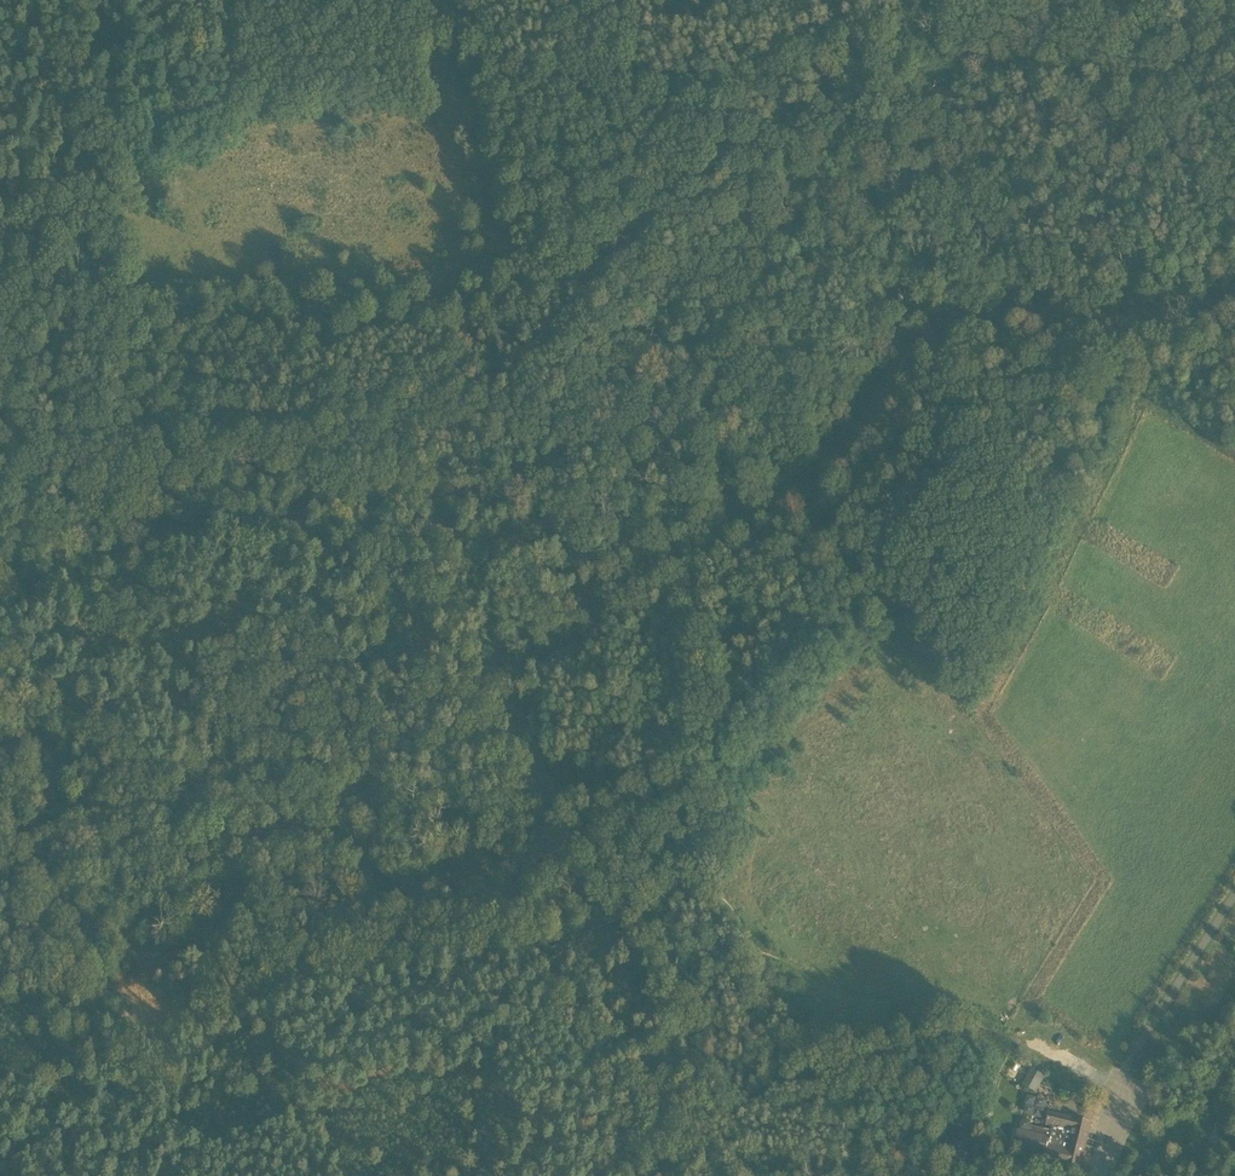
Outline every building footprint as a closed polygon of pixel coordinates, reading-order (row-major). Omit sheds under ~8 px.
[(1035,1094),(1045,1077),(1031,1069),(1022,1086),(1035,1094)] [(1009,1082),(1000,1092),(1007,1099),(1016,1089),(1009,1082)] [(1085,1146),(1091,1123),(1049,1113),(1046,1125),(1053,1127),(1051,1132),(1031,1128),(1030,1132),(1019,1130),(1015,1151),(1045,1159),(1044,1163),(1079,1172),(1086,1173),(1093,1148),(1085,1146)] [(921,1164),(909,1162),(907,1174),(916,1175),(919,1175),(921,1164)]
